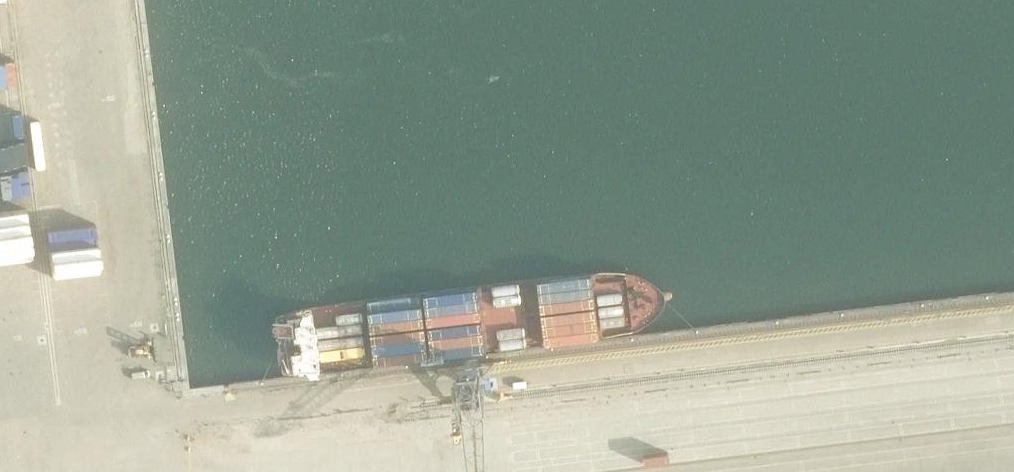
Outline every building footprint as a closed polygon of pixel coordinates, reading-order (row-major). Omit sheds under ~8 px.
[(63,64),(65,75),(110,66),(107,55),(63,64)]
